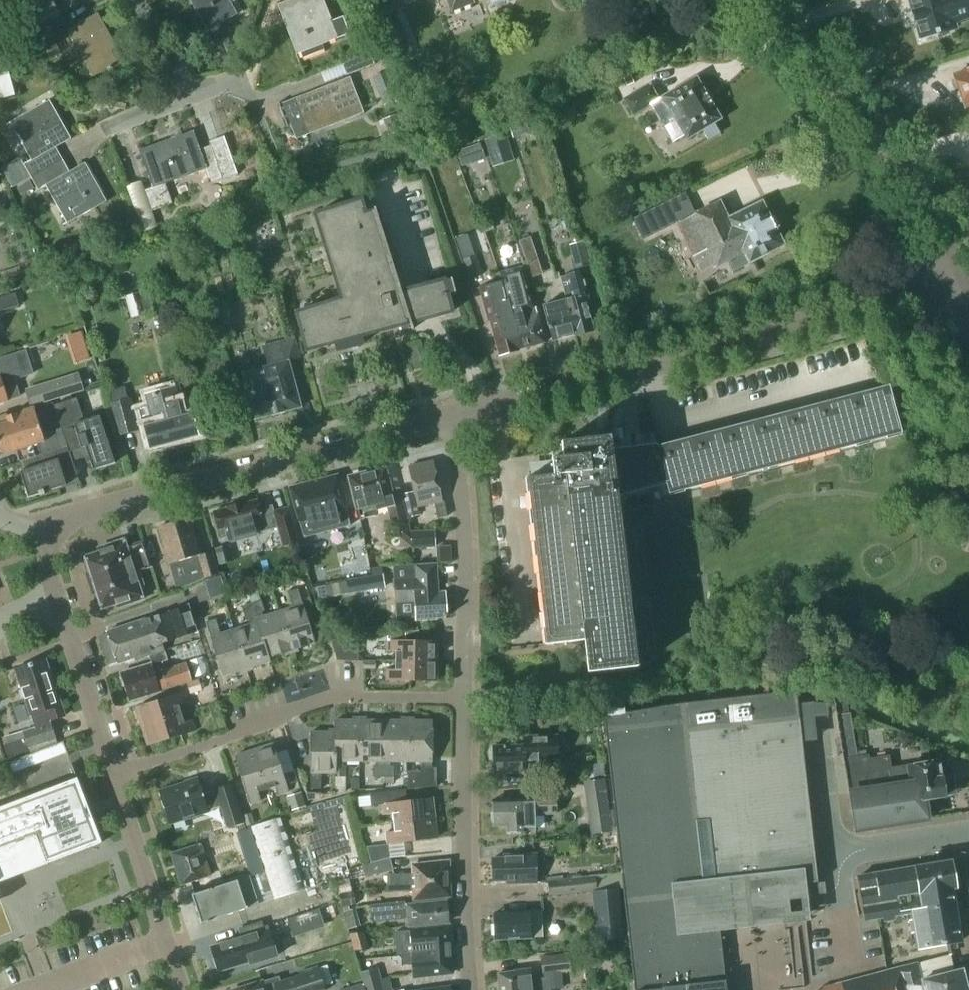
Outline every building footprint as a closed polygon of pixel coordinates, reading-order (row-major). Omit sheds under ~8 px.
[(209,31),(239,14),(231,0),(192,0),(209,31)] [(278,4),(296,53),(337,37),(323,0),(290,0),(278,4)] [(451,11),(474,2),(474,0),(447,0),(451,11)] [(913,13),(909,14),(910,21),(914,19),(920,38),(955,28),(951,16),(968,10),(968,0),(909,0),(913,13)] [(62,16),(54,2),(50,4),(30,15),(38,29),(62,16)] [(110,70),(127,61),(99,13),(68,30),(95,77),(110,69),(110,70)] [(67,25),(62,16),(38,29),(43,38),(67,25)] [(370,50),(343,61),(348,74),(375,63),(370,50)] [(0,56),(0,99),(15,95),(4,55),(0,56)] [(954,74),(960,92),(958,95),(960,101),(963,101),(965,106),(968,105),(968,69),(954,74)] [(349,75),(295,97),(280,103),(288,124),(291,123),(298,139),(364,112),(349,75)] [(687,139),(722,119),(697,76),(660,99),(651,84),(626,99),(635,115),(651,105),(673,142),(685,135),(687,139)] [(395,85),(379,92),(384,105),(400,98),(395,85)] [(33,177),(64,159),(57,148),(73,139),(50,100),(11,123),(32,159),(25,163),(33,177)] [(576,115),(574,107),(564,110),(566,119),(576,115)] [(383,119),(389,135),(403,129),(397,113),(383,119)] [(511,126),(514,136),(537,129),(533,119),(511,126)] [(223,178),(238,173),(226,139),(200,148),(194,130),(139,149),(153,187),(144,190),(152,211),(172,204),(164,184),(207,168),(212,180),(222,177),(223,178)] [(506,134),(487,140),(492,156),(511,150),(506,134)] [(457,150),(462,165),(486,157),(481,142),(457,150)] [(64,159),(33,177),(42,192),(50,188),(70,223),(109,201),(87,163),(71,172),(64,159)] [(28,175),(23,165),(12,171),(17,181),(28,175)] [(34,186),(30,179),(17,186),(22,194),(34,186)] [(126,185),(143,231),(157,226),(140,180),(126,185)] [(402,291),(376,207),(365,210),(361,199),(316,213),(341,298),(296,312),(307,349),(336,342),(338,350),(342,349),(341,347),(359,343),(359,344),(363,343),(361,335),(410,322),(412,329),(414,328),(412,322),(452,311),(444,280),(402,291)] [(734,271),(784,245),(763,202),(730,218),(721,200),(678,222),(703,272),(713,267),(714,269),(729,261),(734,271)] [(19,219),(8,222),(11,230),(21,227),(19,219)] [(464,232),(456,235),(474,289),(487,285),(476,254),(472,255),(464,232)] [(496,236),(488,238),(490,247),(499,244),(496,236)] [(532,236),(521,240),(525,251),(536,248),(532,236)] [(570,244),(576,268),(590,264),(584,240),(570,244)] [(534,307),(533,307),(522,266),(499,272),(502,281),(501,282),(507,298),(509,297),(523,347),(544,341),(534,307)] [(572,298),(565,300),(574,334),(575,335),(593,331),(587,309),(589,303),(580,271),(566,275),(572,298)] [(519,348),(523,347),(509,297),(507,298),(501,282),(491,284),(498,309),(502,308),(504,315),(490,319),(500,355),(518,350),(519,348)] [(141,289),(148,314),(161,310),(154,285),(141,289)] [(0,296),(0,310),(19,304),(15,291),(0,296)] [(574,334),(565,300),(542,305),(552,339),(574,334)] [(81,360),(97,355),(88,328),(72,333),(81,360)] [(301,358),(295,338),(263,347),(268,366),(245,372),(251,394),(249,394),(255,419),(301,406),(289,361),(301,358)] [(417,347),(407,350),(414,371),(424,368),(417,347)] [(3,404),(4,400),(8,399),(20,395),(15,378),(33,372),(26,349),(0,358),(0,405),(3,404)] [(79,372),(25,388),(31,406),(84,389),(79,372)] [(588,671),(638,666),(618,496),(649,488),(652,497),(669,493),(902,432),(889,385),(658,445),(657,443),(612,448),(611,436),(561,441),(563,456),(552,457),(554,474),(527,477),(546,644),(585,639),(588,671)] [(193,416),(195,410),(194,405),(189,403),(179,406),(174,387),(148,394),(156,424),(146,427),(151,446),(198,433),(193,416)] [(84,394),(93,424),(74,430),(89,477),(111,470),(101,439),(117,435),(102,388),(84,394)] [(110,402),(118,434),(140,429),(131,396),(110,402)] [(63,445),(57,427),(42,433),(33,407),(9,415),(9,414),(0,417),(0,446),(3,454),(24,447),(27,457),(63,445)] [(59,484),(57,478),(77,472),(69,449),(67,444),(63,445),(27,457),(30,465),(21,469),(30,494),(40,490),(40,492),(45,490),(45,489),(59,484)] [(442,499),(433,460),(409,466),(418,506),(434,502),(437,518),(447,515),(444,498),(442,499)] [(376,514),(378,509),(387,506),(394,531),(413,547),(435,546),(434,529),(411,531),(400,489),(392,491),(385,467),(349,477),(352,485),(357,506),(359,506),(362,518),(376,514)] [(300,522),(357,506),(352,485),(342,487),(338,474),(290,486),(300,522)] [(401,494),(407,517),(419,514),(413,491),(401,494)] [(258,506),(257,500),(245,503),(244,501),(227,505),(228,508),(214,511),(220,531),(219,532),(221,537),(228,536),(229,539),(277,526),(283,546),(298,542),(289,509),(274,513),(272,505),(260,508),(259,505),(258,506)] [(204,578),(219,573),(212,551),(200,555),(189,517),(160,526),(166,547),(164,548),(168,562),(183,558),(188,573),(202,568),(204,578)] [(139,570),(152,566),(143,541),(127,546),(125,539),(107,545),(109,549),(100,552),(100,551),(82,557),(99,608),(102,607),(124,600),(126,604),(143,599),(139,585),(143,584),(139,570)] [(215,548),(219,562),(232,559),(228,544),(215,548)] [(451,545),(436,546),(437,562),(452,561),(451,545)] [(438,593),(437,578),(436,562),(395,565),(397,597),(416,596),(417,620),(436,618),(436,617),(447,616),(445,593),(438,593)] [(346,578),(349,592),(386,586),(384,572),(383,572),(382,566),(371,568),(372,574),(346,578)] [(271,585),(249,592),(251,601),(274,593),(271,585)] [(293,607),(281,610),(294,650),(316,643),(304,603),(303,603),(299,588),(288,592),(293,607)] [(270,657),(294,650),(281,610),(264,616),(262,611),(265,610),(262,600),(253,603),(270,657)] [(251,624),(237,628),(249,668),(271,661),(270,657),(253,603),(242,606),(247,620),(249,619),(251,624)] [(150,655),(165,650),(162,643),(197,632),(189,606),(141,621),(108,631),(118,662),(136,657),(137,659),(150,655)] [(224,676),(249,668),(237,628),(222,633),(217,618),(207,621),(224,676)] [(438,641),(406,641),(406,632),(388,632),(388,651),(397,651),(397,660),(438,661),(438,641)] [(331,647),(335,659),(346,656),(342,644),(331,647)] [(186,662),(164,669),(162,661),(168,659),(165,650),(150,655),(152,663),(122,673),(130,699),(192,680),(186,662)] [(16,668),(31,714),(32,714),(38,733),(5,744),(9,757),(31,749),(31,751),(58,742),(51,720),(65,716),(46,658),(16,668)] [(376,658),(363,658),(363,668),(376,668),(376,658)] [(438,661),(397,660),(397,669),(388,669),(387,680),(437,680),(438,661)] [(187,682),(190,693),(202,689),(199,678),(187,682)] [(604,715),(635,989),(727,989),(719,922),(780,915),(783,915),(780,885),(818,881),(796,690),(684,702),(604,715)] [(136,707),(142,727),(181,715),(178,705),(187,702),(184,692),(136,707)] [(218,705),(210,707),(213,718),(221,716),(218,705)] [(183,722),(181,715),(142,727),(148,745),(196,730),(192,719),(183,722)] [(337,772),(337,776),(346,776),(346,765),(342,765),(342,760),(362,760),(361,720),(336,720),(336,730),(337,772)] [(373,776),(383,776),(382,720),(361,720),(362,760),(376,761),(376,766),(374,766),(373,776)] [(409,720),(382,720),(383,776),(384,776),(383,782),(393,782),(393,766),(390,766),(390,761),(409,761),(409,720)] [(421,761),(421,770),(408,769),(407,788),(436,785),(436,766),(432,766),(432,720),(409,720),(409,761),(421,761)] [(321,788),(321,772),(337,772),(336,730),(329,730),(329,731),(311,731),(311,788),(321,788)] [(524,735),(525,744),(493,745),(494,769),(527,768),(526,760),(558,759),(557,734),(524,735)] [(24,766),(74,750),(71,742),(22,758),(24,766)] [(273,743),(255,748),(268,789),(275,787),(278,794),(287,791),(273,743)] [(268,789),(255,748),(235,755),(250,803),(261,800),(258,792),(268,789)] [(868,752),(843,756),(849,792),(851,792),(857,828),(928,817),(925,799),(945,795),(942,776),(941,776),(939,760),(908,764),(908,765),(891,767),(889,753),(869,757),(868,752)] [(557,780),(586,779),(585,763),(556,764),(557,780)] [(209,811),(208,809),(220,806),(227,827),(244,822),(232,782),(215,787),(216,789),(203,793),(198,778),(158,791),(169,824),(209,811)] [(584,781),(591,833),(612,830),(605,778),(584,781)] [(102,843),(77,779),(0,808),(0,882),(102,843)] [(525,829),(535,829),(535,813),(557,813),(556,790),(539,791),(539,798),(493,799),(494,825),(508,824),(508,830),(525,830),(525,829)] [(288,795),(292,809),(306,805),(302,791),(288,795)] [(433,798),(398,802),(397,791),(369,794),(371,806),(382,804),(383,814),(393,813),(394,822),(435,818),(433,798)] [(251,863),(247,864),(259,903),(305,889),(282,816),(240,830),(244,841),(251,863)] [(435,818),(394,822),(395,831),(385,832),(386,842),(437,837),(435,818)] [(574,838),(554,840),(555,850),(575,848),(574,838)] [(388,843),(367,846),(371,861),(391,856),(388,843)] [(208,874),(210,874),(200,844),(171,853),(181,884),(208,875),(208,874)] [(511,883),(536,882),(536,853),(507,854),(508,857),(493,857),(493,880),(508,880),(511,883)] [(393,869),(391,856),(371,861),(363,863),(366,876),(393,869)] [(413,882),(450,878),(449,860),(413,864),(413,873),(408,874),(408,873),(394,874),(394,873),(387,873),(388,882),(413,882)] [(875,872),(875,873),(856,876),(864,919),(900,913),(900,912),(913,910),(914,919),(910,920),(912,932),(916,931),(919,947),(960,940),(951,887),(955,887),(951,861),(877,873),(876,872),(875,872)] [(619,886),(621,871),(595,874),(595,873),(547,878),(549,894),(619,886)] [(201,922),(259,904),(249,875),(237,879),(237,880),(192,894),(201,922)] [(451,896),(450,878),(413,882),(388,882),(388,891),(394,891),(408,890),(414,890),(414,899),(451,896)] [(350,881),(337,884),(339,894),(352,891),(350,881)] [(623,888),(596,891),(601,937),(627,935),(623,888)] [(446,899),(405,904),(405,900),(370,904),(372,919),(393,917),(393,918),(406,917),(407,926),(448,922),(446,899)] [(360,924),(356,907),(344,910),(349,927),(360,924)] [(318,908),(288,918),(293,934),(323,924),(318,908)] [(531,936),(543,936),(541,910),(529,911),(529,910),(494,912),(496,938),(531,937),(531,936)] [(412,953),(451,949),(450,926),(411,930),(412,953)] [(350,932),(355,950),(367,947),(363,929),(350,932)] [(242,936),(218,944),(211,946),(218,971),(249,961),(242,936)] [(452,972),(451,949),(412,953),(402,954),(403,964),(413,963),(413,976),(452,972)] [(571,970),(569,953),(541,956),(543,977),(531,978),(530,968),(514,970),(498,972),(500,989),(551,989),(550,989),(561,988),(559,971),(571,970)] [(962,968),(954,970),(950,954),(917,962),(920,976),(907,979),(910,989),(968,989),(962,968)] [(366,989),(393,989),(389,976),(382,977),(376,956),(359,960),(366,989)] [(318,966),(298,972),(299,975),(281,980),(279,976),(262,981),(233,989),(325,989),(318,966)]
